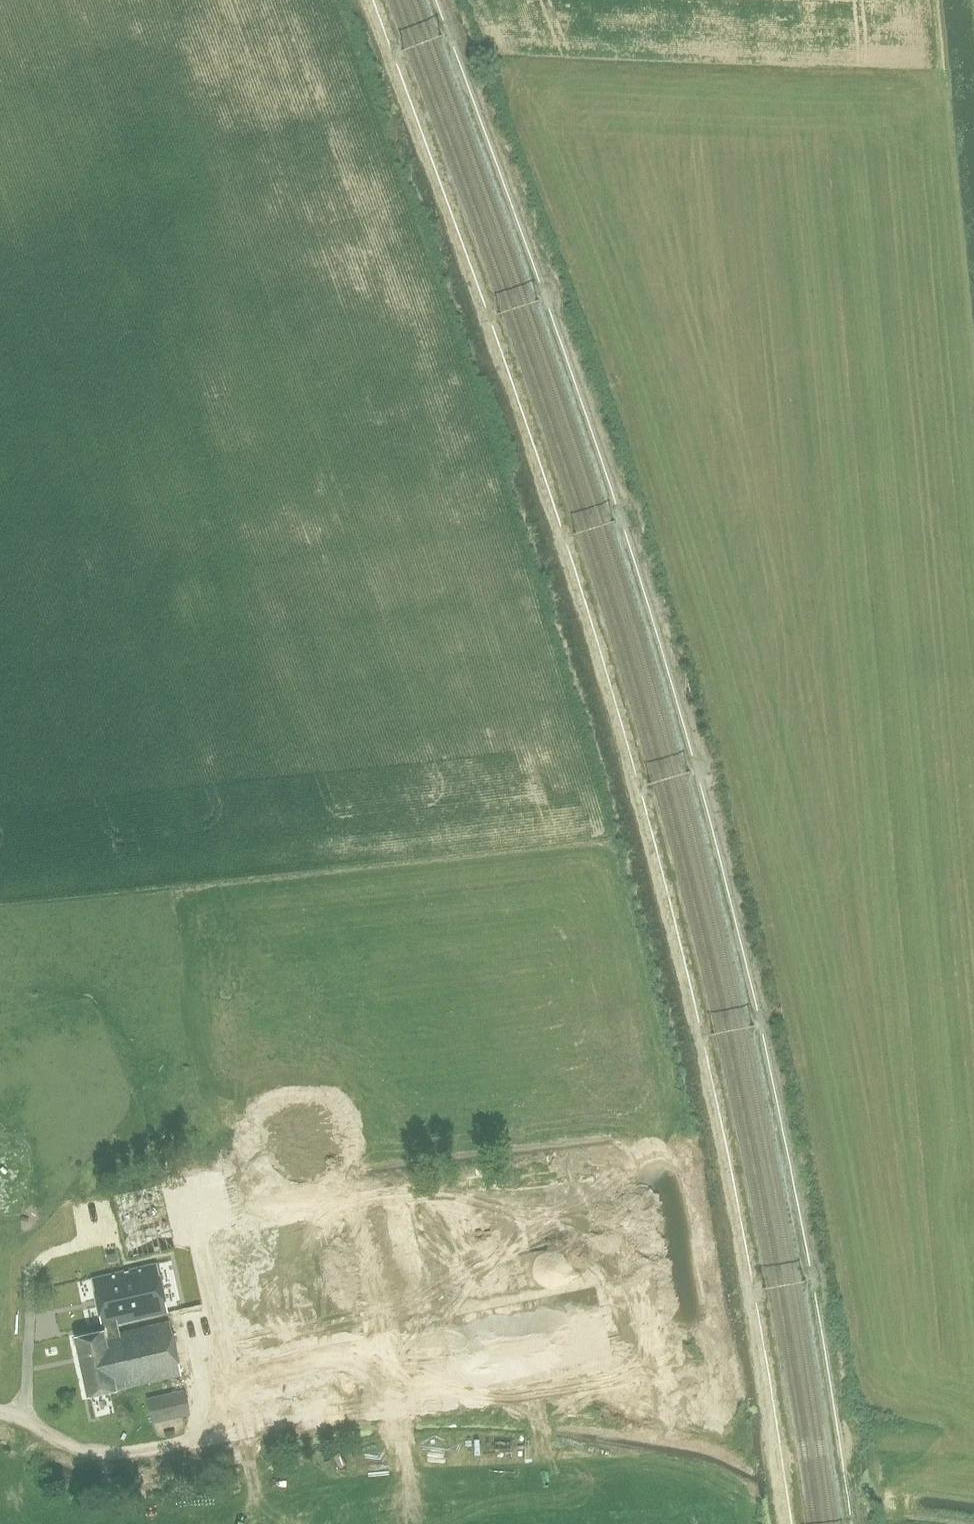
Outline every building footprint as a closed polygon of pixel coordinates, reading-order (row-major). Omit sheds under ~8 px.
[(175,1246),(160,1184),(113,1195),(128,1257),(175,1246)] [(575,1207),(577,1226),(602,1224),(600,1205),(575,1207)] [(585,1255),(612,1248),(606,1225),(579,1233),(585,1255)] [(109,1262),(117,1260),(115,1253),(108,1255),(109,1262)] [(168,1311),(157,1263),(92,1278),(104,1330),(77,1337),(91,1396),(181,1374),(168,1320),(119,1331),(117,1323),(168,1311)] [(467,1299),(453,1303),(457,1318),(471,1314),(467,1299)] [(184,1389),(147,1397),(152,1423),(190,1414),(184,1389)]
